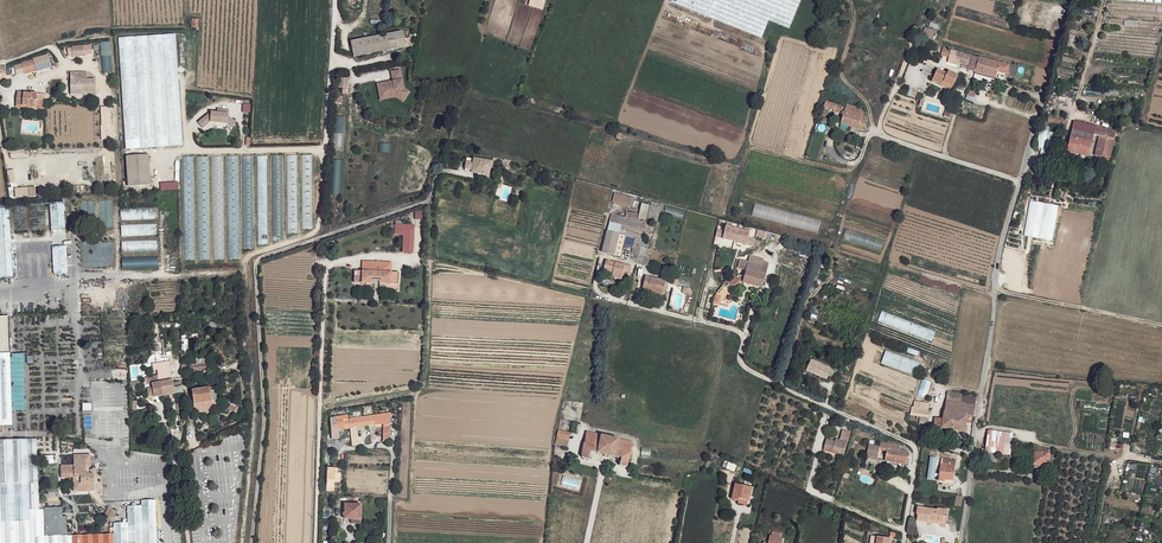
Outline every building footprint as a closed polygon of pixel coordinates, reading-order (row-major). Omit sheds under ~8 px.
[(671,1),(761,36),(768,19),(789,28),(800,0),(671,0),(671,1)] [(1094,0),(1082,0),(1081,6),(1099,10),(1101,1),(1094,0)] [(931,41),(935,31),(925,27),(922,38),(931,41)] [(404,30),(355,41),(359,58),(408,47),(404,30)] [(182,145),(176,34),(119,37),(125,149),(182,145)] [(99,42),(101,72),(110,72),(108,41),(99,42)] [(87,46),(74,47),(75,58),(88,56),(87,46)] [(951,51),(949,50),(949,52),(951,53),(950,58),(970,62),(971,56),(951,51)] [(979,58),(971,56),(970,62),(967,70),(975,72),(979,58)] [(1000,63),(979,58),(975,72),(996,78),(997,75),(998,71),(1000,63)] [(34,59),(22,63),(25,73),(37,70),(34,59)] [(1009,66),(1000,63),(998,71),(1007,73),(1009,66)] [(397,95),(405,100),(410,92),(405,87),(402,71),(392,72),(394,83),(388,85),(387,82),(381,83),(382,89),(378,89),(380,95),(386,94),(387,96),(397,95)] [(948,76),(938,71),(934,82),(944,87),(946,83),(954,87),(958,77),(949,74),(948,76)] [(88,73),(72,74),(72,96),(80,96),(80,94),(97,94),(96,80),(89,80),(88,73)] [(340,86),(348,87),(348,78),(340,77),(340,86)] [(24,93),(19,92),(17,104),(30,106),(30,108),(35,109),(37,101),(39,94),(32,93),(32,95),(24,94),(24,93)] [(386,94),(380,95),(380,100),(396,98),(404,102),(405,100),(397,95),(387,96),(386,94)] [(828,102),(826,101),(824,106),(843,113),(844,108),(828,102)] [(865,110),(847,106),(845,113),(862,119),(863,117),(865,110)] [(198,123),(202,128),(210,122),(227,123),(232,127),(236,122),(228,117),(228,110),(217,109),(217,113),(211,112),(210,115),(208,115),(198,123)] [(862,119),(845,113),(841,124),(860,129),(862,119)] [(1066,118),(1048,114),(1047,120),(1065,124),(1066,118)] [(334,133),(342,134),(344,116),(336,115),(334,133)] [(869,118),(863,117),(862,119),(860,129),(866,131),(869,118)] [(1096,126),(1073,121),(1066,151),(1089,156),(1094,134),(1096,126)] [(1049,128),(1040,126),(1037,148),(1055,151),(1057,133),(1048,132),(1049,128)] [(1117,130),(1096,126),(1094,134),(1099,135),(1114,139),(1117,130)] [(1114,139),(1099,135),(1094,154),(1102,156),(1102,159),(1110,160),(1114,139)] [(311,187),(311,155),(302,155),(302,187),(311,187)] [(147,157),(125,158),(126,188),(149,187),(147,157)] [(492,162),(474,160),(472,174),(489,176),(490,169),(492,169),(492,162)] [(7,170),(8,183),(15,183),(14,169),(7,170)] [(15,198),(36,196),(35,187),(14,188),(15,198)] [(633,208),(635,198),(615,192),(612,202),(633,208)] [(303,229),(312,228),(311,196),(302,196),(303,197),(308,197),(308,210),(305,211),(305,217),(303,217),(303,229)] [(663,202),(653,198),(649,217),(659,220),(663,202)] [(825,232),(828,220),(739,201),(736,214),(825,232)] [(0,206),(0,277),(67,274),(63,203),(0,206)] [(612,213),(608,231),(619,234),(621,226),(645,232),(648,221),(638,218),(639,212),(627,209),(625,215),(612,213)] [(412,252),(414,225),(396,223),(395,234),(404,234),(403,251),(412,252)] [(156,225),(143,225),(143,235),(156,235),(156,225)] [(751,233),(727,227),(724,239),(748,245),(751,233)] [(273,240),(282,239),(281,228),(272,229),(273,240)] [(619,234),(608,231),(603,251),(615,255),(617,241),(619,234)] [(636,238),(619,234),(617,241),(634,245),(636,238)] [(644,240),(636,238),(634,245),(630,260),(638,263),(644,240)] [(123,252),(157,250),(157,240),(122,242),(123,252)] [(158,267),(157,256),(122,258),(122,269),(158,267)] [(749,262),(741,259),(739,268),(746,270),(747,270),(749,262)] [(630,266),(607,260),(604,267),(614,270),(612,277),(622,280),(625,271),(629,273),(630,266)] [(394,272),(394,262),(365,261),(364,271),(356,271),(355,284),(376,285),(376,280),(382,281),(382,285),(401,286),(402,273),(394,272)] [(769,267),(749,262),(747,270),(767,275),(769,267)] [(767,275),(747,270),(746,270),(744,278),(743,283),(763,288),(767,275)] [(719,274),(714,273),(712,279),(721,282),(722,278),(719,276),(719,274)] [(654,290),(663,293),(667,279),(646,275),(643,287),(654,290)] [(744,278),(740,275),(730,283),(735,289),(743,283),(744,278)] [(725,288),(712,284),(711,289),(724,293),(725,288)] [(662,298),(663,293),(654,290),(652,296),(662,298)] [(14,426),(8,318),(0,318),(0,427),(14,426)] [(158,374),(151,376),(152,387),(147,388),(149,397),(164,394),(183,390),(182,384),(175,386),(174,381),(168,361),(157,363),(159,373),(158,373),(158,374)] [(833,371),(813,362),(808,371),(828,381),(833,371)] [(210,386),(192,388),(193,402),(211,399),(210,392),(210,386)] [(951,391),(948,390),(948,393),(946,401),(961,403),(962,395),(950,393),(951,391)] [(976,397),(962,395),(961,403),(975,405),(976,397)] [(211,399),(193,402),(194,409),(213,407),(211,399)] [(961,403),(946,401),(944,413),(956,415),(959,415),(961,403)] [(975,405),(961,403),(959,415),(968,416),(973,417),(975,405)] [(930,409),(912,406),(911,413),(918,415),(928,418),(930,409)] [(347,416),(337,418),(339,431),(350,429),(353,446),(360,445),(356,427),(382,423),(382,441),(390,440),(390,413),(347,420),(347,416)] [(956,415),(944,413),(943,419),(942,428),(953,430),(956,415)] [(959,415),(956,415),(953,430),(965,432),(968,416),(959,415)] [(339,431),(337,418),(329,420),(333,440),(341,439),(339,431)] [(942,428),(943,419),(934,418),(933,426),(942,428)] [(851,432),(842,429),(840,439),(837,439),(837,440),(828,439),(825,449),(834,451),(835,449),(841,450),(845,452),(851,432)] [(579,435),(559,430),(557,436),(572,440),(572,438),(579,440),(579,435)] [(989,431),(987,439),(1009,442),(1012,442),(1013,434),(989,431)] [(603,436),(588,433),(586,444),(600,448),(603,436)] [(619,439),(603,436),(600,448),(599,453),(615,456),(617,449),(619,439)] [(40,494),(38,490),(37,439),(0,440),(0,495),(40,494)] [(633,442),(619,439),(617,449),(631,453),(633,442)] [(1009,442),(987,439),(986,451),(1006,455),(1009,442)] [(900,445),(881,443),(880,450),(888,452),(888,449),(900,451),(900,445)] [(600,448),(586,444),(582,457),(591,459),(592,452),(599,453),(600,448)] [(878,447),(868,446),(867,456),(875,458),(878,447)] [(631,453),(617,449),(615,456),(621,458),(621,465),(628,466),(631,453)] [(900,451),(888,449),(888,452),(886,461),(907,464),(909,452),(900,451)] [(1018,450),(1011,449),(1009,455),(1009,456),(1017,458),(1018,450)] [(993,453),(986,451),(980,450),(979,458),(992,460),(993,453)] [(1051,454),(1036,451),(1034,464),(1048,467),(1051,454)] [(91,454),(74,454),(75,465),(62,466),(63,478),(74,477),(77,477),(79,492),(91,492),(91,485),(95,485),(95,474),(90,474),(86,474),(86,468),(90,468),(92,467),(91,454)] [(929,457),(927,479),(935,479),(936,457),(929,457)] [(955,465),(941,464),(939,481),(945,482),(945,480),(954,480),(955,465)] [(335,467),(324,467),(324,485),(331,485),(331,482),(337,482),(337,473),(335,473),(335,467)] [(752,487),(737,484),(733,500),(739,501),(738,504),(750,506),(751,501),(750,500),(752,487)] [(0,495),(0,542),(155,542),(154,525),(152,499),(138,500),(139,505),(124,506),(125,523),(111,524),(111,532),(111,535),(64,537),(64,517),(59,517),(59,508),(41,508),(40,494),(0,495)] [(360,503),(345,504),(344,518),(350,518),(351,524),(360,523),(360,503)] [(117,509),(109,505),(105,513),(106,514),(105,517),(111,519),(117,509)] [(937,510),(917,507),(916,515),(918,516),(917,522),(928,523),(929,521),(938,521),(939,516),(948,517),(948,510),(937,508),(937,510)] [(948,517),(939,516),(938,521),(929,521),(928,523),(947,525),(948,517)]
